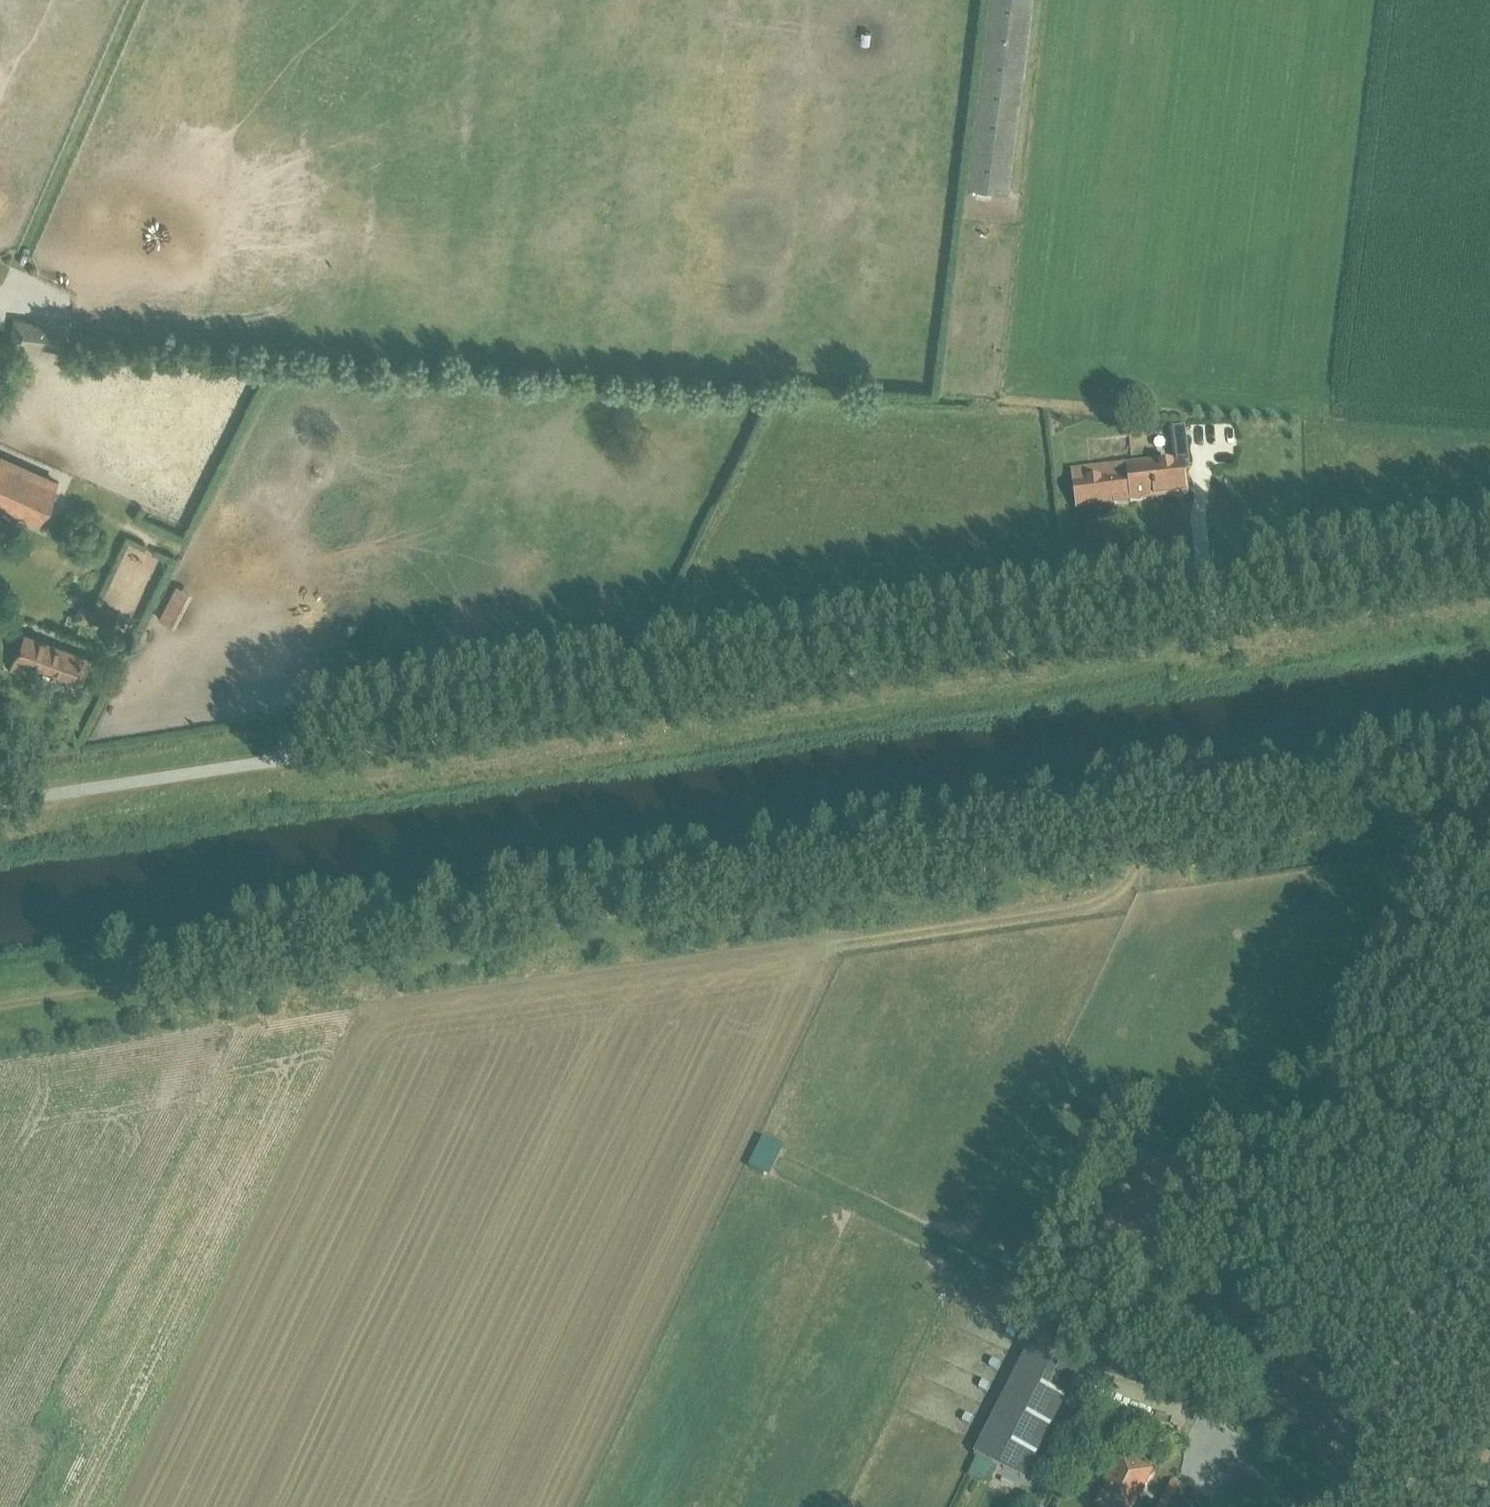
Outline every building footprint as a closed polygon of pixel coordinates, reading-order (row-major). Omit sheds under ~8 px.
[(967,186),(1010,191),(1034,0),(990,0),(967,186)] [(254,215),(254,229),(266,229),(266,216),(254,215)] [(14,318),(11,343),(67,350),(70,325),(14,318)] [(1126,465),(1072,472),(1076,508),(1188,495),(1185,465),(1191,464),(1186,428),(1171,430),(1176,464),(1160,465),(1159,460),(1126,464),(1126,465)] [(39,523),(59,478),(0,453),(0,506),(39,523)] [(285,495),(281,505),(295,511),(300,501),(285,495)] [(176,585),(159,619),(175,626),(192,593),(176,585)] [(80,604),(74,619),(90,625),(95,610),(80,604)] [(24,630),(11,667),(30,675),(34,665),(82,683),(91,657),(24,630)] [(1034,1338),(977,1455),(1020,1476),(1033,1450),(1030,1448),(1032,1444),(1041,1449),(1083,1362),(1034,1338)] [(1096,1506),(1099,1506),(1137,1506),(1155,1472),(1122,1455),(1096,1506)] [(977,1459),(967,1478),(988,1488),(998,1469),(977,1459)] [(1160,1506),(1215,1506),(1216,1505),(1172,1483),(1160,1506)] [(1037,1506),(1049,1506),(1054,1498),(1044,1493),(1037,1506)]
